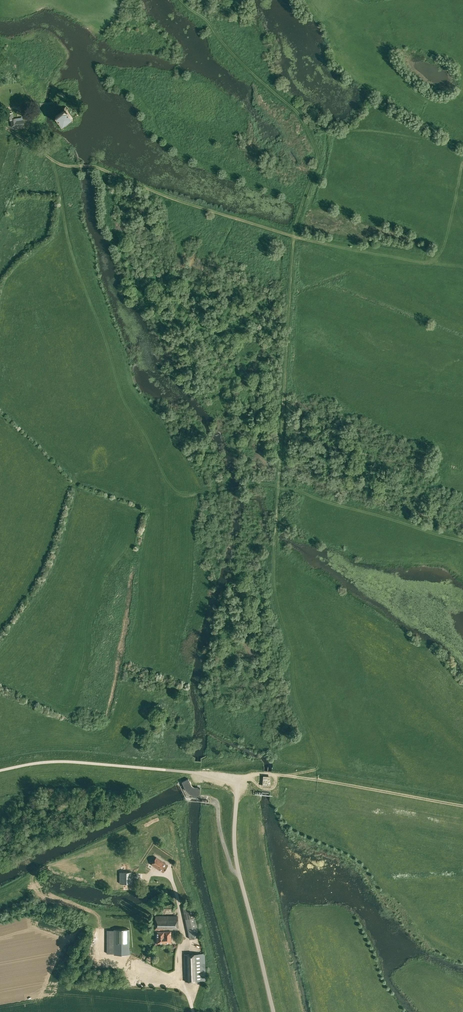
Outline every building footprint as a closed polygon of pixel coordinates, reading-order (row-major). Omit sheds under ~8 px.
[(56,117),(55,117),(56,119),(58,121),(59,120),(61,124),(62,125),(73,118),(66,109),(69,108),(67,105),(63,108),(64,110),(55,116),(56,117)] [(12,113),(6,113),(7,120),(11,119),(12,127),(24,125),(23,120),(18,120),(18,118),(13,119),(12,113)] [(271,778),(263,777),(262,785),(271,785),(271,778)] [(182,781),(184,786),(185,788),(187,790),(188,792),(190,793),(192,794),(196,795),(200,795),(200,788),(196,787),(195,787),(194,787),(193,786),(192,785),(191,784),(188,778),(182,781)] [(160,870),(164,872),(168,865),(156,857),(151,865),(160,870)] [(133,874),(124,874),(124,885),(133,885),(133,874)] [(190,906),(182,907),(190,938),(199,936),(192,905),(190,906)] [(155,931),(157,931),(171,930),(171,931),(178,931),(178,916),(155,916),(155,931)] [(114,954),(129,954),(129,929),(114,929),(114,954)] [(157,931),(157,942),(171,942),(171,931),(171,930),(157,931)] [(184,954),(185,982),(206,981),(205,954),(184,954)]
